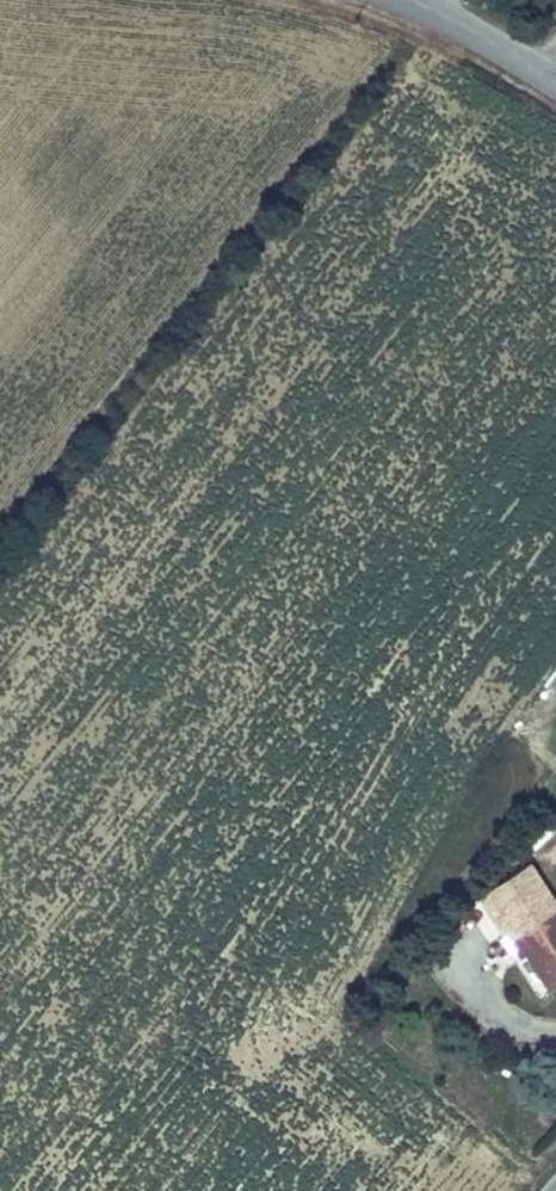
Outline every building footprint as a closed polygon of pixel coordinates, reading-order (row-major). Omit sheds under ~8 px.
[(517,944),(546,991),(555,985),(555,901),(530,857),(475,890),(498,930),(507,927),(517,944)] [(501,954),(517,944),(507,927),(498,930),(490,936),(501,954)]
